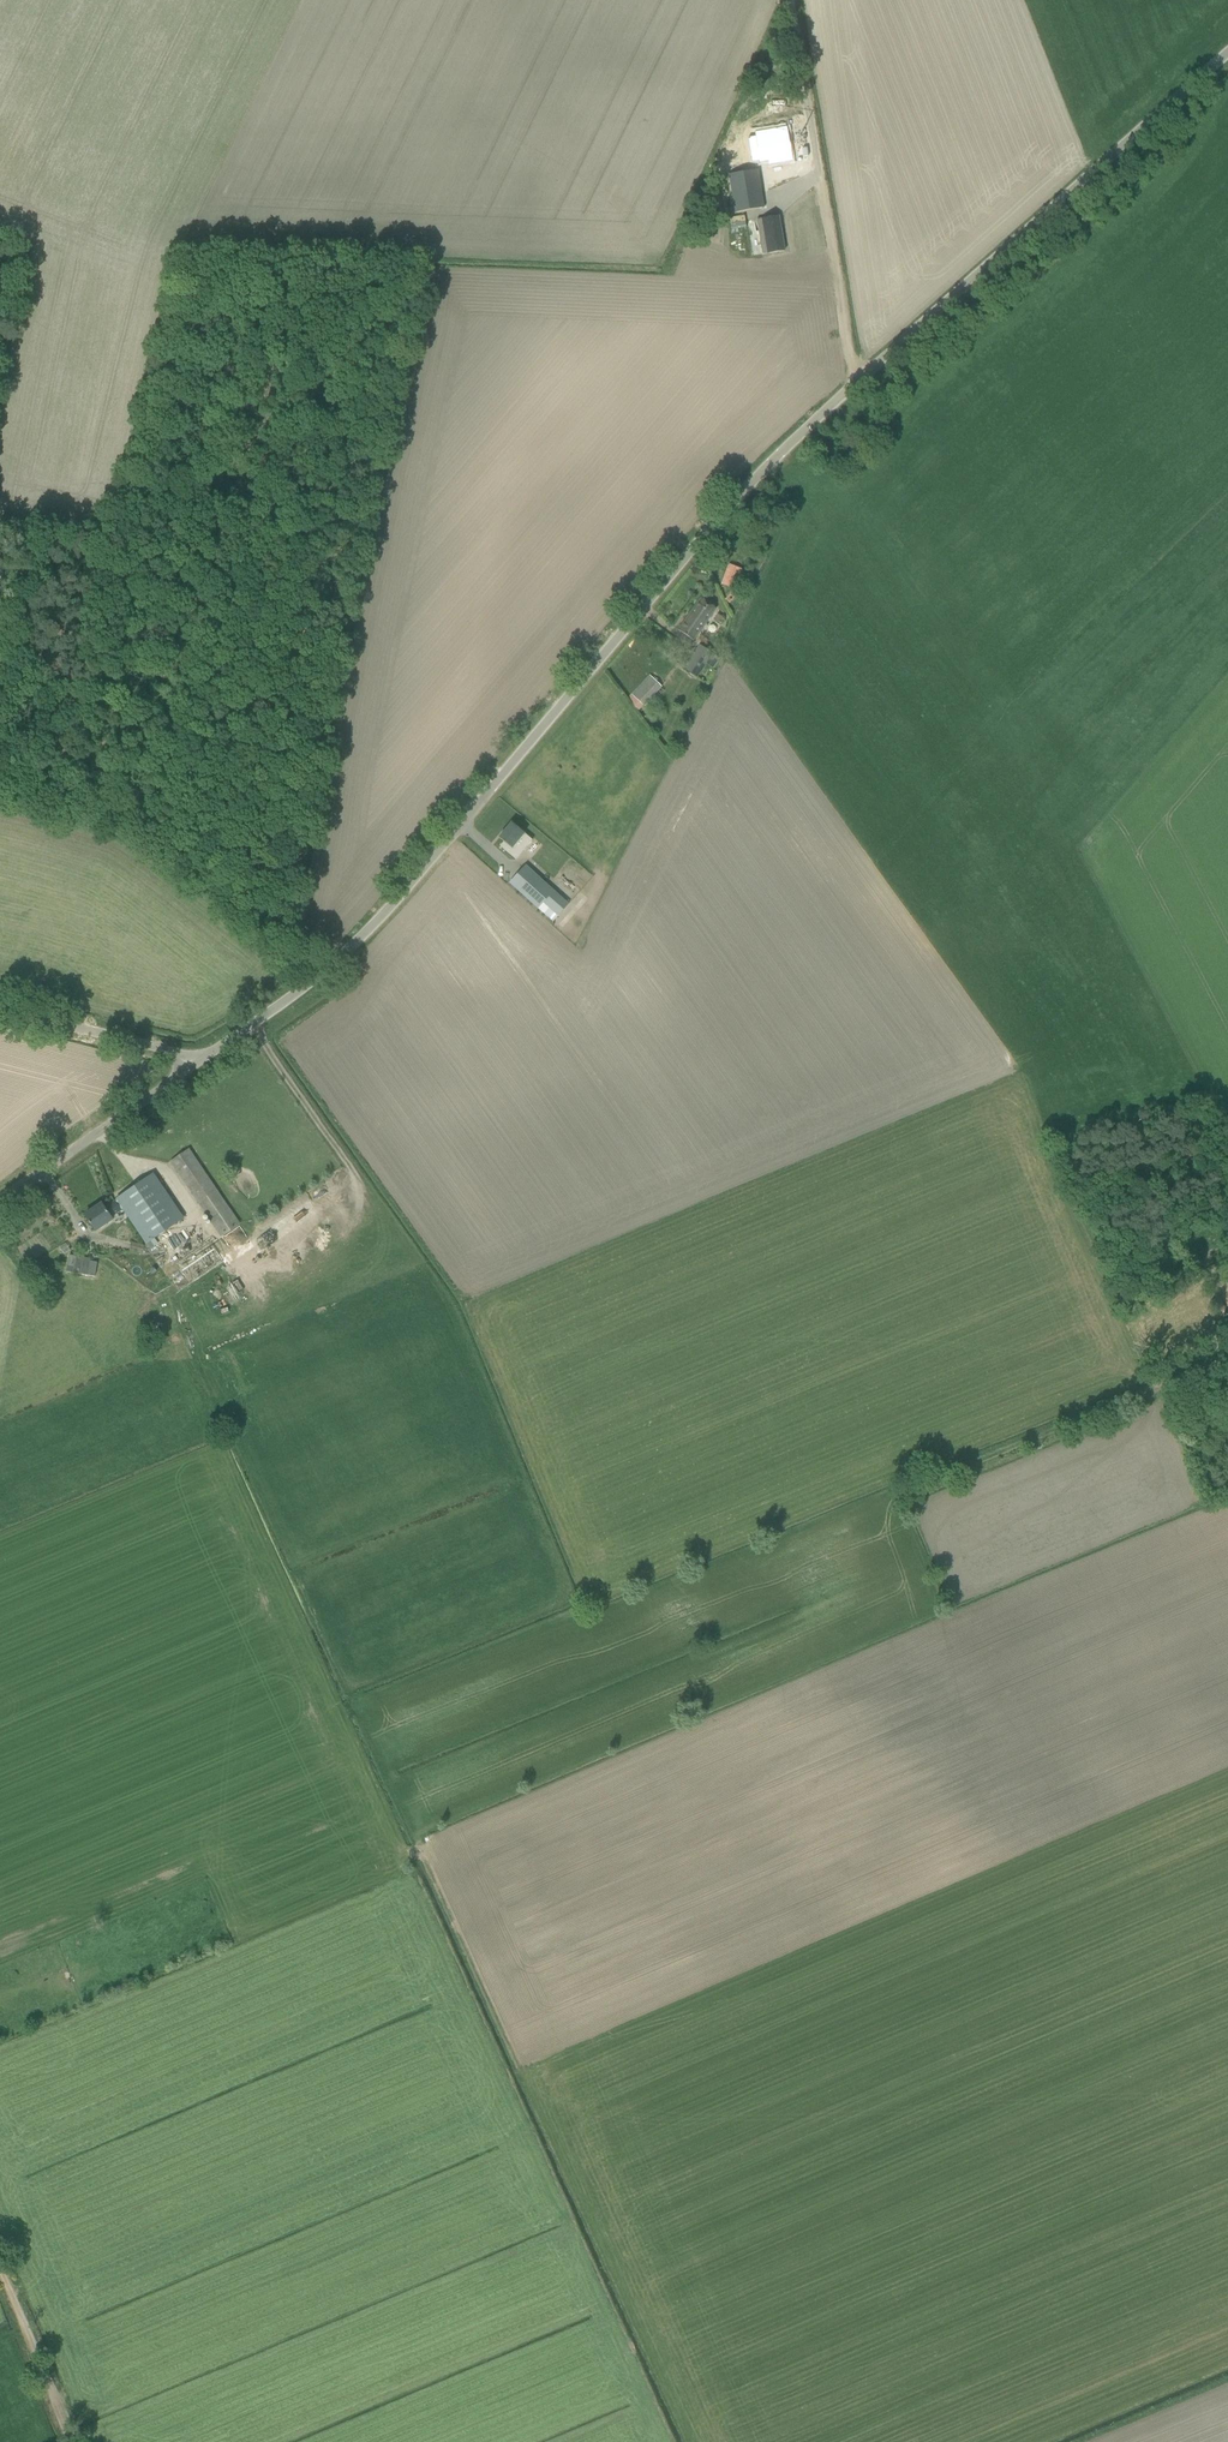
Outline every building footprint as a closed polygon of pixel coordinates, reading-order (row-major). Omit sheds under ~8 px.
[(787,128),(757,133),(762,162),(771,160),(771,164),(792,161),(789,145),(787,145),(786,138),(789,138),(787,128)] [(717,160),(712,178),(724,181),(728,163),(717,160)] [(756,164),(728,169),(732,191),(760,186),(756,164)] [(734,212),(763,207),(760,187),(731,192),(734,212)] [(778,217),(756,220),(762,255),(784,251),(778,217)] [(728,566),(722,584),(735,588),(742,569),(729,564),(729,566),(728,566)] [(736,598),(739,594),(733,589),(724,599),(729,603),(734,596),(736,598)] [(701,598),(678,631),(693,641),(715,609),(702,599),(701,598)] [(717,614),(713,620),(720,624),(723,618),(717,614)] [(699,646),(684,668),(697,678),(705,666),(706,665),(712,669),(713,666),(718,659),(699,646)] [(648,676),(632,693),(643,704),(659,686),(648,676)] [(532,840),(511,823),(499,838),(503,842),(499,846),(516,860),(532,840)] [(525,866),(509,883),(537,908),(543,903),(558,916),(568,905),(525,866)] [(196,1159),(195,1159),(189,1149),(170,1162),(177,1172),(220,1237),(240,1223),(196,1159)] [(335,1184),(347,1180),(343,1170),(332,1174),(335,1184)] [(84,1215),(91,1225),(95,1231),(123,1212),(145,1244),(183,1218),(153,1173),(116,1199),(117,1200),(105,1208),(102,1203),(84,1215)]
